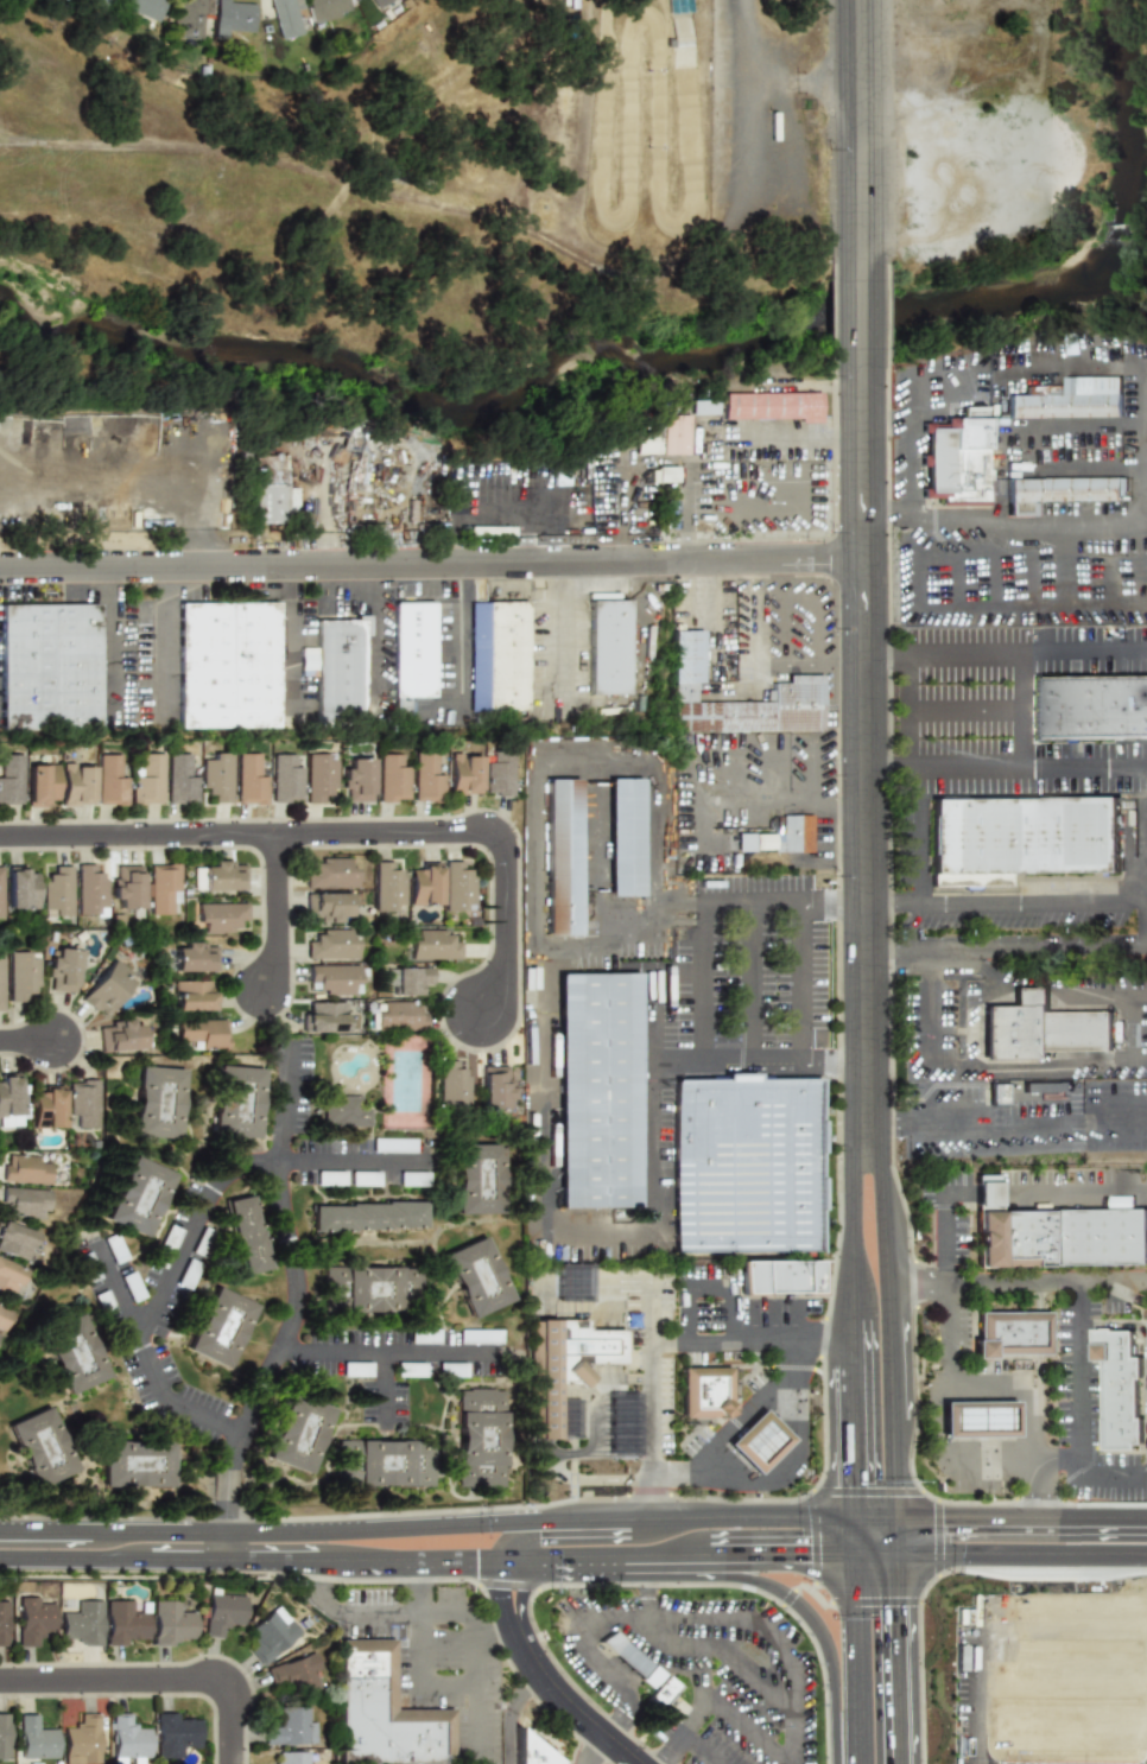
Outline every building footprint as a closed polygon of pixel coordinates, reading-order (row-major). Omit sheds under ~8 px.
[(85,3),(105,12),(110,0),(86,0),(85,3)] [(112,8),(116,0),(97,0),(112,8)] [(121,7),(157,21),(166,0),(124,0),(121,7)] [(173,36),(207,39),(210,0),(177,0),(173,36)] [(215,39),(226,39),(226,28),(253,30),(254,0),(215,0),(215,39)] [(277,38),(306,32),(299,0),(268,0),(277,38)] [(344,0),(304,0),(309,23),(347,14),(344,0)] [(372,9),(385,0),(366,0),(372,9)] [(1123,398),(1122,418),(1006,417),(1006,396),(1064,398),(1064,376),(1123,377),(1123,398)] [(825,395),(825,421),(727,421),(727,395),(825,395)] [(688,400),(688,415),(714,414),(714,400),(688,400)] [(691,419),(691,458),(665,458),(666,419),(691,419)] [(951,430),(951,420),(990,420),(990,501),(951,500),(951,496),(924,495),(924,430),(951,430)] [(634,454),(655,454),(655,430),(634,429),(634,454)] [(677,467),(657,467),(657,482),(677,482),(677,467)] [(1006,502),(1006,481),(1122,482),(1122,503),(1032,502),(1032,519),(1006,519),(1006,502)] [(513,528),(479,527),(478,535),(513,536),(513,528)] [(469,602),(525,602),(526,711),(470,710),(469,602)] [(590,602),(629,602),(629,694),(591,694),(590,602)] [(393,603),(433,603),(433,697),(394,697),(393,603)] [(179,605),(275,604),(277,729),(180,730),(179,605)] [(0,605),(97,605),(99,730),(1,730),(0,605)] [(316,621),(362,621),(363,729),(317,729),(316,621)] [(773,730),(674,731),(674,683),(674,630),(703,630),(703,683),(697,683),(697,703),(773,702),(773,683),(790,683),(790,675),(824,675),(824,730),(773,730)] [(315,647),(299,648),(299,674),(315,674),(315,647)] [(1033,683),(1146,683),(1146,743),(1033,743),(1033,683)] [(511,749),(483,749),(483,795),(511,795),(511,749)] [(229,751),(199,751),(199,791),(209,791),(209,802),(229,802),(229,751)] [(448,795),(477,795),(477,751),(448,751),(448,795)] [(131,802),(160,802),(160,753),(131,753),(131,802)] [(194,802),(194,753),(164,753),(164,802),(194,802)] [(262,804),(262,753),(234,753),(234,804),(262,804)] [(334,753),(304,753),(304,801),(331,801),(331,791),(334,791),(334,753)] [(412,801),(441,801),(441,768),(431,768),(431,753),(412,753),(412,801)] [(95,804),(121,804),(121,754),(95,754),(95,804)] [(268,802),(298,802),(298,754),(268,754),(268,802)] [(376,801),(406,801),(406,754),(376,754),(376,801)] [(20,755),(0,755),(0,805),(20,805),(20,755)] [(370,801),(370,757),(340,757),(340,801),(370,801)] [(59,763),(59,804),(90,804),(90,763),(59,763)] [(25,764),(25,805),(53,805),(53,764),(25,764)] [(609,896),(642,896),(642,776),(609,778),(609,896)] [(581,935),(581,778),(547,778),(547,935),(581,935)] [(931,884),(932,799),(1115,800),(1115,884),(931,884)] [(777,816),(777,832),(736,833),(737,851),(812,850),(812,814),(777,816)] [(316,869),(304,869),(304,887),(356,887),(356,857),(316,857),(316,869)] [(246,861),(201,861),(201,890),(246,890),(246,861)] [(393,873),(393,861),(374,861),(374,908),(404,908),(404,873),(393,873)] [(444,910),(474,910),(474,873),(464,873),(464,861),(444,861),(444,910)] [(147,914),(170,914),(170,903),(179,903),(179,862),(147,862),(147,914)] [(76,914),(106,914),(106,875),(94,875),(94,864),(76,864),(76,914)] [(438,905),(438,864),(410,864),(410,905),(438,905)] [(70,865),(53,865),(53,877),(40,877),(40,915),(70,915),(70,865)] [(140,865),(112,865),(112,913),(140,913),(140,865)] [(6,908),(37,908),(37,867),(6,867),(6,908)] [(350,893),(309,893),(309,922),(350,922),(350,893)] [(247,919),(247,903),(195,903),(195,932),(235,932),(235,919),(247,919)] [(356,958),(356,927),(317,927),(317,941),(305,941),(305,958),(356,958)] [(408,958),(461,958),(461,940),(450,940),(450,929),(408,929),(408,958)] [(216,971),(216,943),(173,943),(173,971),(216,971)] [(72,992),(77,950),(47,946),(44,990),(72,992)] [(37,951),(7,951),(7,1001),(37,1001),(37,951)] [(77,1000),(101,1017),(133,976),(109,957),(77,1000)] [(357,964),(308,964),(308,984),(318,984),(318,995),(357,995),(357,964)] [(419,982),(431,982),(431,967),(386,967),(386,995),(419,995),(419,982)] [(556,1207),(557,973),(636,975),(636,1207),(556,1207)] [(211,981),(171,981),(171,1010),(211,1010),(211,981)] [(1047,1017),(1113,1017),(1113,1054),(1047,1054),(1047,1068),(978,1067),(978,1011),(1012,1011),(1012,991),(1048,991),(1047,1017)] [(343,1001),(302,1001),(302,1032),(343,1032),(343,1001)] [(374,1001),(374,1029),(424,1029),(424,1009),(412,1009),(412,1001),(374,1001)] [(226,1048),(226,1019),(175,1019),(175,1048),(226,1048)] [(140,1020),(95,1021),(96,1051),(141,1048),(140,1020)] [(468,1111),(468,1072),(457,1072),(457,1060),(438,1060),(438,1111),(468,1111)] [(248,1135),(207,1130),(214,1065),(256,1070),(248,1135)] [(133,1066),(176,1068),(172,1141),(128,1138),(133,1066)] [(481,1110),(509,1110),(509,1066),(481,1066),(481,1110)] [(24,1074),(0,1075),(0,1126),(25,1125),(24,1074)] [(762,1083),(824,1083),(824,1252),(679,1254),(679,1083),(734,1083),(734,1075),(748,1075),(762,1075),(762,1083)] [(96,1079),(66,1079),(66,1128),(96,1128),(96,1079)] [(1069,1083),(1023,1083),(1023,1092),(1036,1092),(1036,1086),(1045,1086),(1045,1092),(1069,1092),(1069,1083)] [(61,1086),(31,1086),(31,1127),(61,1127),(61,1086)] [(991,1090),(1008,1090),(1007,1108),(991,1108),(991,1090)] [(321,1094),(357,1096),(357,1110),(367,1110),(367,1127),(321,1127),(321,1094)] [(372,1151),(413,1151),(413,1138),(372,1137),(372,1151)] [(1,1181),(47,1182),(49,1156),(1,1154),(1,1181)] [(501,1219),(457,1220),(457,1155),(500,1154),(501,1219)] [(167,1174),(139,1236),(100,1218),(127,1156),(167,1174)] [(399,1185),(426,1186),(426,1172),(399,1172),(399,1185)] [(0,1188),(0,1214),(46,1214),(46,1188),(0,1188)] [(220,1201),(246,1195),(262,1267),(237,1273),(220,1201)] [(1108,1209),(1131,1209),(1132,1197),(1108,1197),(1108,1209)] [(422,1201),(422,1231),(385,1230),(385,1232),(348,1232),(348,1233),(311,1233),(311,1206),(346,1206),(346,1204),(381,1204),(381,1201),(422,1201)] [(34,1232),(0,1220),(0,1251),(25,1259),(34,1232)] [(1146,1275),(976,1278),(975,1225),(1146,1222),(1146,1275)] [(146,1263),(159,1268),(176,1230),(164,1224),(146,1263)] [(99,1238),(108,1261),(109,1263),(122,1258),(112,1232),(99,1238)] [(508,1296),(468,1316),(441,1256),(480,1239),(508,1296)] [(72,1256),(84,1288),(97,1283),(84,1251),(72,1256)] [(195,1263),(182,1258),(171,1283),(184,1289),(195,1263)] [(0,1259),(0,1292),(9,1296),(23,1270),(0,1259)] [(743,1262),(820,1261),(820,1297),(743,1299),(743,1262)] [(555,1298),(597,1297),(596,1264),(554,1265),(555,1298)] [(411,1311),(322,1312),(321,1268),(411,1267),(411,1311)] [(128,1301),(140,1296),(128,1270),(116,1276),(128,1301)] [(210,1287),(252,1307),(222,1370),(180,1351),(210,1287)] [(113,1314),(101,1290),(91,1294),(102,1319),(113,1314)] [(13,1305),(0,1299),(0,1330),(1,1331),(13,1305)] [(975,1312),(1047,1312),(1047,1364),(975,1364),(975,1312)] [(78,1313),(107,1376),(65,1396),(37,1333),(78,1313)] [(538,1319),(584,1319),(584,1331),(626,1331),(626,1366),(592,1365),(592,1385),(562,1385),(560,1445),(537,1445),(538,1319)] [(1092,1324),(1146,1325),(1146,1452),(1105,1452),(1107,1360),(1092,1360),(1092,1324)] [(457,1343),(499,1343),(499,1330),(457,1328),(457,1343)] [(436,1341),(436,1330),(408,1330),(408,1341),(436,1341)] [(368,1375),(368,1363),(341,1362),(341,1375),(368,1375)] [(422,1376),(422,1362),(394,1362),(394,1376),(422,1376)] [(464,1363),(437,1363),(437,1376),(464,1376),(464,1363)] [(683,1369),(729,1369),(730,1402),(724,1409),(718,1415),(683,1414),(683,1369)] [(260,1457),(284,1394),(327,1409),(303,1473),(260,1457)] [(461,1394),(505,1395),(503,1495),(460,1495),(461,1394)] [(577,1437),(579,1400),(560,1400),(558,1436),(577,1437)] [(940,1436),(1014,1435),(1013,1401),(939,1402),(940,1436)] [(6,1424),(47,1404),(78,1472),(37,1491),(6,1424)] [(794,1440),(756,1477),(727,1447),(763,1409),(794,1440)] [(100,1441),(169,1442),(169,1487),(100,1487),(100,1441)] [(337,1442),(429,1443),(427,1493),(336,1492),(337,1442)] [(229,1636),(229,1624),(243,1624),(245,1594),(205,1593),(204,1636),(229,1636)] [(55,1633),(55,1598),(18,1598),(18,1646),(43,1646),(43,1633),(55,1633)] [(102,1645),(102,1599),(74,1599),(74,1611),(61,1611),(61,1633),(74,1633),(74,1645),(102,1645)] [(107,1645),(148,1645),(148,1611),(135,1611),(135,1599),(107,1599),(107,1645)] [(153,1644),(196,1644),(196,1611),(182,1611),(182,1599),(153,1599),(153,1644)] [(8,1645),(8,1600),(0,1600),(0,1645),(8,1645)] [(299,1633),(275,1605),(248,1629),(255,1638),(246,1646),(261,1665),(299,1633)] [(651,1690),(644,1699),(657,1711),(677,1689),(611,1627),(598,1642),(651,1690)] [(454,1707),(454,1763),(343,1763),(344,1638),(395,1638),(394,1707),(454,1707)] [(323,1684),(311,1652),(265,1668),(270,1682),(283,1677),(289,1696),(323,1684)] [(305,1717),(305,1707),(274,1707),(274,1744),(313,1744),(313,1717),(305,1717)] [(18,1759),(56,1759),(56,1725),(34,1725),(34,1713),(18,1714),(18,1759)] [(110,1763),(148,1763),(148,1725),(135,1725),(135,1713),(110,1713),(110,1763)] [(156,1758),(182,1758),(182,1746),(199,1746),(199,1713),(156,1713),(156,1758)] [(102,1714),(74,1714),(74,1727),(61,1727),(61,1763),(102,1763),(102,1714)] [(564,1755),(564,1763),(523,1763),(524,1721),(564,1755)] [(311,1751),(275,1751),(275,1763),(311,1763),(311,1751)]
